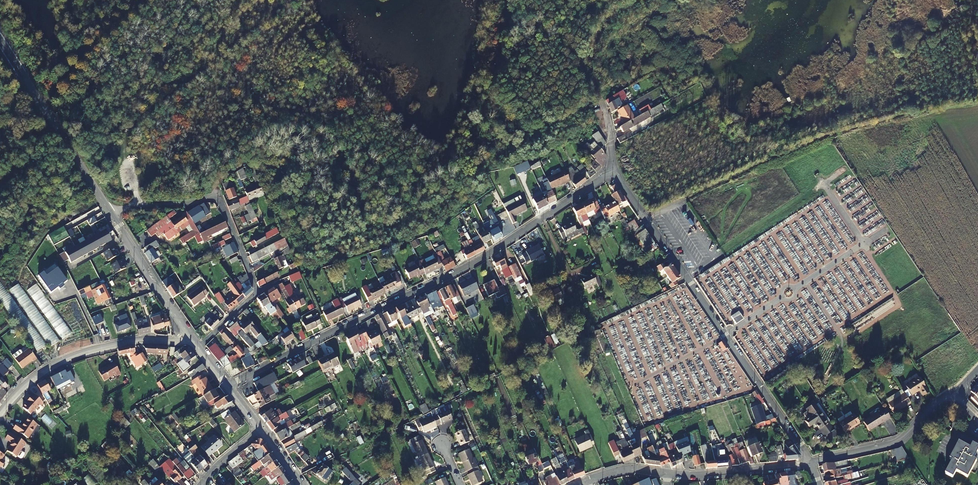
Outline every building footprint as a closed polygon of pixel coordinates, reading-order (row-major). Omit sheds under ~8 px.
[(637,107),(660,96),(657,89),(633,100),(637,107)] [(622,90),(605,100),(608,105),(612,114),(616,111),(625,106),(623,101),(625,97),(626,97),(622,90)] [(625,106),(616,111),(622,121),(621,121),(623,125),(638,117),(630,103),(625,106)] [(623,125),(619,127),(622,132),(646,118),(646,117),(654,112),(652,109),(623,125)] [(597,141),(602,138),(599,132),(593,136),(597,141)] [(624,137),(623,135),(616,139),(619,143),(628,138),(627,136),(624,137)] [(606,145),(606,144),(604,141),(602,138),(597,141),(599,144),(600,145),(601,148),(606,145)] [(603,153),(595,142),(590,146),(587,142),(583,145),(585,148),(601,168),(603,166),(605,163),(604,162),(605,159),(606,156),(603,153)] [(589,172),(587,173),(589,178),(595,174),(594,173),(595,172),(596,173),(601,169),(591,157),(585,163),(587,166),(585,167),(589,172)] [(258,169),(272,165),(271,160),(253,165),(259,181),(260,184),(265,182),(262,174),(260,175),(258,169)] [(517,174),(530,168),(526,160),(513,167),(517,174)] [(539,162),(530,167),(532,170),(541,166),(539,162)] [(246,196),(247,197),(257,193),(255,187),(258,186),(256,182),(259,181),(253,165),(252,164),(243,168),(245,170),(250,169),(256,185),(250,188),(249,186),(243,188),(246,196)] [(577,168),(582,173),(586,170),(581,164),(577,168)] [(567,170),(566,168),(564,169),(565,171),(569,180),(570,180),(576,188),(586,181),(577,170),(575,172),(571,167),(567,170)] [(237,172),(240,181),(247,178),(242,168),(237,172)] [(565,171),(547,179),(548,182),(551,189),(562,184),(563,184),(570,181),(569,180),(565,171)] [(237,172),(234,174),(236,180),(237,180),(240,189),(243,187),(240,181),(237,172)] [(521,173),(517,176),(522,184),(526,181),(521,173)] [(230,181),(223,184),(229,200),(236,197),(230,181)] [(258,186),(255,187),(257,193),(263,191),(260,184),(259,181),(256,182),(258,186)] [(545,192),(541,185),(539,186),(543,194),(548,205),(556,200),(551,189),(548,182),(544,184),(547,191),(545,192)] [(620,192),(619,191),(611,195),(614,202),(617,206),(626,201),(623,196),(622,197),(620,192)] [(548,205),(543,194),(532,200),(537,210),(548,205)] [(247,222),(250,221),(256,218),(249,201),(248,201),(247,201),(246,197),(227,205),(229,211),(239,206),(246,203),(247,205),(245,206),(248,214),(244,215),(247,222)] [(593,211),(595,214),(601,211),(598,207),(594,198),(581,205),(586,214),(593,211)] [(505,208),(513,224),(517,222),(514,216),(527,210),(522,200),(505,208)] [(604,207),(609,216),(619,211),(617,206),(614,202),(604,207)] [(604,207),(603,204),(598,207),(601,211),(604,219),(609,216),(604,207)] [(187,214),(194,224),(198,221),(194,216),(205,210),(202,205),(187,214)] [(584,233),(586,231),(584,227),(582,223),(588,220),(587,218),(586,214),(581,205),(572,209),(582,229),(584,233)] [(170,220),(169,219),(176,214),(174,211),(147,231),(150,235),(170,220)] [(179,240),(182,244),(185,242),(194,237),(199,234),(196,228),(194,224),(187,214),(186,212),(182,215),(183,216),(179,219),(186,227),(189,225),(193,232),(179,240)] [(493,213),(489,216),(494,226),(499,223),(493,213)] [(150,235),(151,237),(155,234),(158,237),(163,234),(167,239),(174,234),(175,235),(186,227),(179,219),(172,224),(170,220),(150,235)] [(620,220),(626,231),(629,229),(627,225),(623,219),(620,220)] [(639,228),(634,220),(627,225),(629,229),(631,233),(639,228)] [(478,223),(477,221),(472,223),(481,240),(483,244),(492,240),(486,228),(485,228),(480,230),(477,224),(478,223)] [(225,222),(203,232),(202,233),(200,234),(203,242),(207,240),(206,238),(227,227),(225,222)] [(568,240),(581,234),(579,230),(577,232),(572,222),(561,227),(562,228),(558,230),(564,242),(568,240)] [(494,229),(492,225),(486,228),(492,240),(493,242),(502,237),(498,228),(494,229)] [(650,251),(656,247),(642,226),(635,231),(632,233),(646,254),(650,251)] [(253,248),(279,233),(276,228),(250,242),(253,248)] [(105,231),(95,236),(101,247),(111,241),(105,231)] [(101,247),(95,236),(85,242),(91,252),(101,247)] [(414,247),(420,244),(417,238),(411,241),(414,247)] [(275,256),(276,256),(289,247),(284,239),(256,253),(250,255),(249,256),(252,262),(279,249),(279,250),(274,253),(275,256)] [(467,260),(474,256),(470,246),(468,241),(463,244),(465,249),(463,250),(459,241),(457,239),(455,240),(463,255),(464,255),(467,260)] [(481,240),(470,246),(474,256),(484,250),(481,245),(483,244),(481,240)] [(155,249),(159,246),(156,241),(144,248),(147,252),(145,253),(151,263),(158,259),(152,249),(154,247),(155,249)] [(220,247),(225,245),(224,241),(223,241),(213,246),(214,250),(220,247)] [(91,252),(85,242),(75,248),(80,258),(91,252)] [(222,248),(227,258),(238,253),(233,243),(222,248)] [(80,258),(75,248),(72,249),(69,245),(62,249),(64,252),(58,255),(63,263),(68,260),(70,263),(80,258)] [(446,248),(444,245),(434,250),(438,257),(442,266),(443,266),(446,271),(456,266),(450,257),(445,260),(440,251),(446,248)] [(530,261),(544,255),(539,245),(525,252),(526,253),(522,255),(526,262),(530,260),(530,261)] [(282,262),(285,261),(283,256),(291,252),(289,247),(276,256),(274,258),(279,270),(284,267),(282,262)] [(116,252),(113,248),(103,253),(107,262),(119,255),(117,252),(116,252)] [(425,273),(425,274),(442,266),(438,257),(421,265),(425,273)] [(507,267),(502,257),(493,262),(496,267),(499,266),(506,278),(512,275),(507,267)] [(115,274),(125,269),(123,264),(124,263),(122,260),(111,265),(115,274)] [(417,275),(419,274),(420,276),(425,273),(421,265),(419,261),(414,263),(415,265),(405,270),(410,279),(417,275)] [(521,276),(515,263),(507,267),(512,275),(519,291),(522,289),(520,284),(524,282),(521,276)] [(263,266),(261,264),(253,268),(254,272),(263,266)] [(662,264),(656,267),(660,272),(662,270),(667,277),(675,271),(672,268),(673,268),(671,264),(670,264),(665,268),(662,264)] [(43,273),(37,277),(50,294),(58,289),(59,291),(64,287),(62,285),(66,282),(57,269),(46,277),(43,273)] [(675,271),(667,277),(671,283),(669,285),(670,288),(674,286),(677,285),(675,281),(680,278),(679,276),(677,274),(675,271)] [(279,277),(277,272),(257,283),(259,287),(279,277)] [(390,274),(392,278),(380,284),(381,285),(384,293),(401,284),(395,272),(390,274)] [(238,278),(242,285),(249,281),(246,274),(243,276),(244,277),(242,278),(241,276),(238,278)] [(592,274),(581,280),(585,289),(596,283),(592,274)] [(174,284),(169,277),(162,282),(173,299),(178,295),(182,292),(176,283),(174,284)] [(290,280),(289,277),(280,280),(282,284),(282,285),(286,290),(286,291),(296,310),(301,307),(290,286),(292,285),(291,283),(290,280)] [(478,288),(473,278),(458,285),(463,296),(478,288)] [(103,280),(89,287),(90,290),(97,286),(98,288),(94,289),(95,291),(93,291),(93,290),(91,291),(94,299),(103,295),(101,292),(106,290),(104,285),(106,284),(103,280)] [(489,282),(490,284),(484,287),(488,297),(495,293),(497,299),(507,294),(502,285),(497,288),(494,280),(489,282)] [(17,301),(24,296),(26,300),(29,299),(19,283),(10,289),(17,301)] [(27,289),(36,302),(45,295),(36,283),(27,289)] [(384,293),(381,285),(369,290),(367,285),(362,287),(369,301),(385,294),(384,293)] [(444,289),(452,305),(458,302),(456,298),(457,297),(451,286),(451,287),(450,285),(444,289)] [(200,288),(188,296),(194,305),(206,297),(205,296),(208,294),(203,286),(200,288)] [(88,293),(91,300),(92,302),(99,299),(101,304),(104,302),(106,307),(113,304),(106,290),(101,292),(103,295),(94,299),(91,291),(90,290),(89,287),(77,292),(80,296),(88,293)] [(566,297),(561,287),(548,293),(553,303),(557,300),(559,305),(564,302),(563,299),(566,297)] [(280,318),(283,316),(283,315),(273,301),(281,297),(275,288),(264,294),(270,303),(272,308),(273,308),(276,311),(280,318)] [(432,307),(432,309),(442,304),(439,300),(436,293),(434,289),(424,294),(432,307)] [(452,305),(444,289),(436,293),(439,300),(442,298),(446,306),(447,306),(453,316),(457,314),(452,305)] [(286,302),(292,312),(296,310),(286,291),(284,292),(284,293),(283,293),(288,301),(286,302)] [(214,294),(220,304),(224,301),(218,292),(214,294)] [(80,296),(83,304),(91,300),(88,293),(80,296)] [(271,315),(276,311),(273,308),(272,308),(270,303),(264,294),(256,299),(257,299),(263,308),(265,307),(270,315),(271,315)] [(220,304),(226,312),(237,304),(236,303),(239,300),(235,295),(224,303),(223,302),(220,304)] [(339,303),(344,313),(347,311),(348,312),(361,306),(357,297),(344,303),(343,301),(339,303)] [(427,308),(429,307),(425,297),(416,302),(418,305),(422,312),(423,314),(429,311),(427,308)] [(339,303),(337,300),(332,302),(334,307),(323,312),(327,321),(344,313),(339,303)] [(111,311),(116,310),(115,305),(102,310),(105,317),(112,315),(111,311)] [(401,305),(392,310),(397,320),(400,318),(405,327),(407,326),(410,333),(411,333),(415,341),(418,340),(414,332),(408,321),(404,311),(401,305)] [(419,315),(418,314),(422,312),(418,305),(415,307),(414,306),(404,311),(408,321),(419,315)] [(466,308),(469,315),(476,312),(473,305),(466,308)] [(432,307),(429,307),(427,308),(429,311),(423,314),(424,317),(434,312),(432,309),(432,307)] [(243,313),(247,318),(251,315),(247,309),(246,309),(243,313)] [(392,310),(386,313),(391,323),(396,320),(397,320),(392,310)] [(169,326),(168,321),(166,315),(165,315),(163,311),(159,312),(160,316),(161,316),(164,327),(169,326)] [(280,318),(276,311),(271,315),(276,321),(280,318)] [(731,316),(734,321),(741,316),(738,312),(731,316)] [(381,315),(386,325),(387,325),(391,323),(386,313),(381,315)] [(378,321),(389,342),(394,340),(390,334),(386,325),(381,315),(381,314),(374,317),(377,322),(378,321)] [(118,318),(119,322),(114,324),(117,333),(131,327),(126,315),(118,318)] [(150,320),(153,331),(164,327),(161,316),(160,316),(150,320)] [(209,318),(205,322),(212,330),(219,323),(214,317),(210,320),(209,318)] [(313,318),(303,323),(307,332),(317,327),(317,326),(321,324),(318,317),(313,319),(313,318)] [(71,332),(62,320),(53,327),(62,339),(71,332)] [(150,333),(147,323),(144,324),(143,321),(142,320),(133,322),(134,326),(135,327),(136,326),(138,334),(140,334),(140,335),(150,333)] [(230,332),(235,337),(243,330),(241,328),(234,320),(226,328),(229,331),(230,332)] [(250,331),(259,342),(254,345),(258,349),(261,347),(268,343),(260,333),(252,324),(250,321),(245,325),(250,331)] [(377,322),(388,343),(389,342),(378,321),(377,322)] [(38,329),(50,347),(59,341),(48,323),(38,329)] [(243,330),(245,334),(250,331),(245,325),(241,328),(243,330)] [(306,339),(301,329),(298,330),(303,340),(306,339)] [(366,335),(364,329),(351,336),(359,352),(366,348),(367,351),(369,350),(366,342),(369,340),(366,335)] [(243,330),(235,337),(237,339),(240,337),(250,347),(254,344),(245,334),(243,330)] [(279,335),(272,340),(275,344),(279,341),(282,346),(285,343),(285,344),(294,338),(289,331),(285,335),(280,337),(279,335)] [(235,347),(237,346),(225,332),(222,335),(230,345),(232,344),(233,345),(235,347)] [(371,335),(370,333),(366,335),(369,340),(372,347),(381,342),(376,332),(371,335)] [(393,335),(392,333),(390,334),(394,340),(399,351),(402,349),(395,334),(393,335)] [(41,335),(31,338),(35,350),(45,347),(41,335)] [(346,338),(354,354),(359,352),(351,336),(346,338)] [(544,339),(548,347),(553,345),(549,336),(544,339)] [(208,349),(216,342),(213,339),(206,346),(208,349)] [(727,348),(723,342),(719,345),(717,347),(719,350),(721,349),(723,351),(727,348)] [(218,362),(224,356),(222,354),(219,349),(215,344),(208,349),(218,362)] [(168,348),(147,346),(147,350),(152,350),(152,351),(156,351),(156,354),(167,355),(168,348)] [(244,354),(237,346),(233,349),(238,355),(229,359),(230,361),(229,362),(228,361),(224,363),(226,366),(241,358),(240,357),(244,354)] [(13,358),(20,367),(31,359),(35,357),(28,347),(22,352),(19,349),(18,348),(10,354),(13,358)] [(131,358),(138,368),(148,362),(142,353),(138,356),(137,354),(136,354),(135,353),(133,347),(117,350),(119,356),(130,354),(132,357),(131,358)] [(174,348),(170,348),(169,356),(173,356),(176,359),(173,361),(176,365),(193,353),(191,351),(189,349),(182,349),(174,354),(174,348)] [(344,355),(351,370),(355,368),(351,359),(350,360),(349,358),(353,356),(351,352),(344,355)] [(176,365),(180,369),(183,373),(189,368),(186,364),(195,357),(193,353),(176,365)] [(331,368),(331,369),(339,365),(334,353),(326,357),(331,368)] [(241,359),(246,369),(254,365),(252,360),(250,355),(241,359)] [(292,373),(306,366),(301,357),(298,359),(293,362),(288,364),(292,373)] [(322,369),(323,372),(331,368),(326,357),(318,361),(322,369)] [(200,372),(206,369),(197,358),(194,360),(196,364),(193,367),(195,370),(188,375),(190,378),(200,372)] [(103,369),(98,372),(105,381),(116,374),(117,376),(121,374),(114,363),(104,369),(103,369)] [(154,372),(162,367),(160,363),(151,367),(154,372)] [(51,378),(55,387),(70,380),(71,382),(74,380),(69,370),(66,372),(65,371),(51,378)] [(258,391),(278,381),(273,372),(254,383),(258,391)] [(203,396),(213,391),(205,378),(204,379),(202,376),(191,382),(194,386),(196,385),(203,396)] [(910,395),(916,392),(916,393),(919,391),(923,397),(928,393),(919,378),(905,387),(910,395)] [(37,386),(48,404),(51,402),(52,402),(47,393),(54,389),(48,380),(46,381),(45,381),(37,386)] [(258,403),(274,395),(269,386),(253,394),(258,403)] [(219,397),(214,390),(213,391),(203,396),(209,407),(214,405),(219,401),(217,398),(219,397)] [(274,395),(258,403),(260,408),(270,403),(277,399),(275,394),(274,395)] [(900,408),(901,409),(910,403),(904,394),(888,404),(893,413),(900,408)] [(43,403),(34,395),(32,398),(31,397),(27,402),(28,402),(22,408),(30,416),(39,406),(41,407),(43,405),(43,403)] [(764,403),(759,396),(757,396),(755,397),(761,406),(764,403)] [(216,412),(209,416),(212,420),(221,415),(229,410),(235,407),(227,397),(219,401),(214,405),(219,412),(217,414),(216,412)] [(272,406),(282,401),(280,398),(277,399),(270,403),(272,406)] [(425,403),(419,406),(423,414),(429,411),(425,403)] [(750,409),(756,425),(763,422),(765,422),(773,419),(771,415),(764,417),(760,405),(750,409)] [(807,420),(805,422),(808,427),(814,424),(818,430),(819,430),(824,437),(833,431),(828,423),(827,424),(819,412),(814,405),(806,411),(807,411),(803,414),(807,420)] [(276,416),(277,417),(285,413),(283,409),(274,413),(271,409),(266,413),(263,409),(258,413),(266,424),(276,416)] [(234,414),(233,414),(229,410),(221,415),(235,433),(244,425),(241,420),(239,421),(234,414)] [(433,417),(437,426),(441,423),(442,424),(452,420),(448,411),(437,415),(438,416),(437,416),(434,410),(430,412),(433,417)] [(621,421),(622,421),(625,419),(621,410),(617,412),(621,421)] [(885,419),(885,420),(889,418),(884,410),(881,412),(880,411),(863,422),(869,431),(875,427),(875,426),(885,419)] [(288,417),(287,415),(286,412),(285,413),(277,417),(276,416),(266,424),(272,432),(273,431),(276,434),(293,425),(291,421),(285,424),(285,422),(284,421),(283,420),(288,417)] [(171,416),(179,426),(182,424),(174,414),(171,416)] [(852,428),(851,427),(858,423),(853,415),(839,423),(845,433),(852,428)] [(437,426),(433,417),(420,423),(418,420),(415,421),(419,431),(423,430),(424,432),(437,427),(437,426)] [(124,427),(126,430),(128,427),(126,425),(128,422),(124,418),(123,420),(120,423),(124,427)] [(294,437),(290,439),(282,443),(284,448),(295,442),(294,441),(310,432),(330,421),(328,418),(319,423),(311,427),(301,433),(294,437)] [(37,425),(28,419),(25,423),(24,423),(24,424),(22,426),(22,427),(22,428),(16,424),(13,429),(28,439),(37,425)] [(632,434),(625,419),(622,421),(631,440),(627,442),(634,457),(641,454),(635,441),(632,434)] [(212,420),(209,422),(214,428),(217,426),(212,420)] [(280,443),(280,442),(289,437),(286,432),(290,430),(291,429),(292,431),(301,426),(299,422),(293,425),(276,434),(280,443)] [(301,433),(311,427),(309,424),(305,426),(306,428),(303,429),(302,428),(299,429),(301,433)] [(644,429),(632,434),(635,441),(647,436),(644,429)] [(464,430),(455,434),(460,446),(469,442),(464,430)] [(591,447),(591,446),(594,444),(588,430),(584,432),(586,436),(575,440),(580,451),(591,447)] [(623,462),(634,457),(627,442),(627,441),(625,438),(624,436),(623,436),(621,431),(617,432),(619,438),(609,443),(614,456),(620,453),(623,462)] [(17,457),(26,443),(9,432),(5,439),(13,444),(11,446),(10,445),(7,451),(17,457)] [(207,440),(209,442),(201,448),(209,457),(216,451),(214,449),(216,448),(217,448),(221,445),(213,435),(207,440)] [(421,440),(421,441),(418,436),(409,441),(411,445),(413,445),(419,458),(427,454),(421,440)] [(744,442),(746,448),(757,444),(755,438),(744,442)] [(682,463),(679,456),(677,452),(676,452),(673,447),(672,447),(669,439),(666,440),(668,445),(676,465),(682,463)] [(661,441),(669,462),(671,467),(676,465),(668,445),(665,447),(662,440),(661,441)] [(791,454),(784,454),(784,461),(796,460),(799,456),(789,440),(785,442),(786,444),(785,445),(791,454)] [(238,455),(239,456),(227,464),(229,466),(233,470),(235,468),(253,456),(252,454),(264,445),(261,441),(258,441),(247,449),(250,453),(247,455),(244,451),(238,455)] [(656,455),(661,466),(669,462),(661,441),(657,442),(660,449),(658,450),(659,453),(656,455)] [(687,443),(686,442),(675,446),(677,452),(679,456),(690,452),(687,443)] [(749,464),(753,464),(750,457),(747,459),(741,442),(736,444),(738,447),(734,449),(739,465),(748,462),(749,464)] [(973,467),(977,460),(974,459),(977,451),(977,447),(973,444),(970,448),(959,442),(950,459),(952,460),(945,474),(953,478),(956,472),(968,477),(973,467)] [(195,446),(193,443),(186,448),(186,449),(191,455),(203,470),(207,466),(202,460),(199,456),(199,457),(194,451),(198,449),(195,446)] [(646,464),(660,466),(650,443),(645,445),(651,459),(642,457),(645,464),(646,464)] [(762,453),(758,443),(757,444),(746,448),(750,457),(762,453)] [(303,447),(300,450),(296,444),(285,449),(289,455),(295,451),(296,453),(305,462),(313,455),(310,452),(312,451),(307,445),(304,448),(303,447)] [(257,458),(263,454),(265,458),(270,454),(264,445),(252,454),(253,456),(256,459),(257,458)] [(706,469),(716,468),(715,461),(710,462),(706,445),(700,446),(703,459),(705,463),(706,469)] [(728,445),(725,446),(730,455),(727,456),(728,458),(732,466),(739,466),(729,448),(728,445)] [(770,453),(770,458),(767,458),(769,463),(776,462),(778,457),(783,455),(780,446),(776,447),(776,449),(775,449),(776,453),(770,453)] [(323,450),(325,453),(321,455),(325,462),(334,458),(328,447),(323,450)] [(909,458),(902,447),(899,449),(894,450),(896,456),(897,461),(909,458)] [(189,465),(188,467),(196,476),(203,470),(191,455),(186,449),(183,451),(187,455),(184,458),(189,465)] [(717,456),(716,449),(712,449),(714,457),(715,461),(716,468),(727,466),(732,466),(728,458),(726,455),(719,456),(717,456)] [(469,450),(459,454),(466,471),(468,471),(476,467),(469,450)] [(690,452),(694,466),(700,464),(697,450),(690,452)] [(111,457),(125,473),(128,470),(115,454),(111,457)] [(268,463),(270,465),(276,461),(270,454),(265,458),(259,462),(252,467),(254,471),(262,465),(263,467),(268,463)] [(426,475),(435,471),(427,454),(419,458),(422,464),(425,471),(424,472),(426,475)] [(528,466),(534,463),(536,467),(541,465),(542,464),(537,454),(525,458),(528,466)] [(575,465),(569,468),(571,473),(573,477),(574,479),(584,475),(584,474),(576,457),(573,459),(575,465)] [(555,458),(551,460),(558,474),(555,476),(556,477),(559,484),(563,484),(568,482),(557,461),(556,458),(555,458)] [(563,458),(557,461),(568,482),(574,479),(573,477),(571,473),(570,474),(568,470),(566,471),(561,463),(563,463),(565,466),(568,465),(566,462),(565,460),(564,458),(563,458)] [(174,465),(169,459),(165,463),(170,469),(174,465)] [(195,476),(184,461),(180,464),(176,459),(172,462),(188,481),(195,476)] [(160,468),(153,460),(149,463),(157,472),(161,469),(160,468)] [(830,472),(836,470),(835,467),(848,464),(847,460),(822,466),(824,473),(830,472)] [(265,472),(267,476),(280,467),(276,461),(270,465),(264,470),(265,472)] [(161,467),(175,484),(174,484),(175,484),(185,484),(181,480),(183,478),(178,471),(179,471),(174,465),(170,469),(165,463),(161,467)] [(236,479),(241,475),(235,468),(233,470),(229,466),(226,468),(236,479)] [(323,466),(311,471),(326,482),(332,472),(323,466)] [(468,471),(469,474),(468,475),(472,484),(475,484),(483,482),(478,470),(479,470),(478,466),(476,467),(468,471)] [(271,481),(276,478),(277,480),(285,474),(280,467),(267,476),(266,476),(267,478),(268,477),(271,481)] [(353,482),(356,479),(345,468),(341,472),(352,483),(350,484),(356,484),(353,482)] [(836,470),(830,472),(830,475),(826,476),(827,481),(832,479),(831,478),(840,476),(841,477),(843,476),(848,475),(847,472),(841,474),(840,470),(837,471),(836,470)] [(135,471),(133,473),(139,481),(142,479),(135,471)] [(785,473),(774,475),(777,484),(788,484),(785,473)] [(794,484),(793,479),(795,479),(793,473),(785,473),(788,484),(794,484)] [(843,476),(844,480),(838,482),(837,481),(825,484),(843,484),(845,484),(850,483),(849,480),(854,478),(853,473),(848,475),(843,476)] [(97,483),(89,474),(82,479),(87,484),(94,484),(97,483)] [(291,483),(285,474),(277,480),(276,481),(279,484),(288,484),(291,483)] [(556,477),(552,479),(550,475),(545,478),(546,480),(544,481),(545,483),(544,483),(545,484),(559,484),(556,477)]
